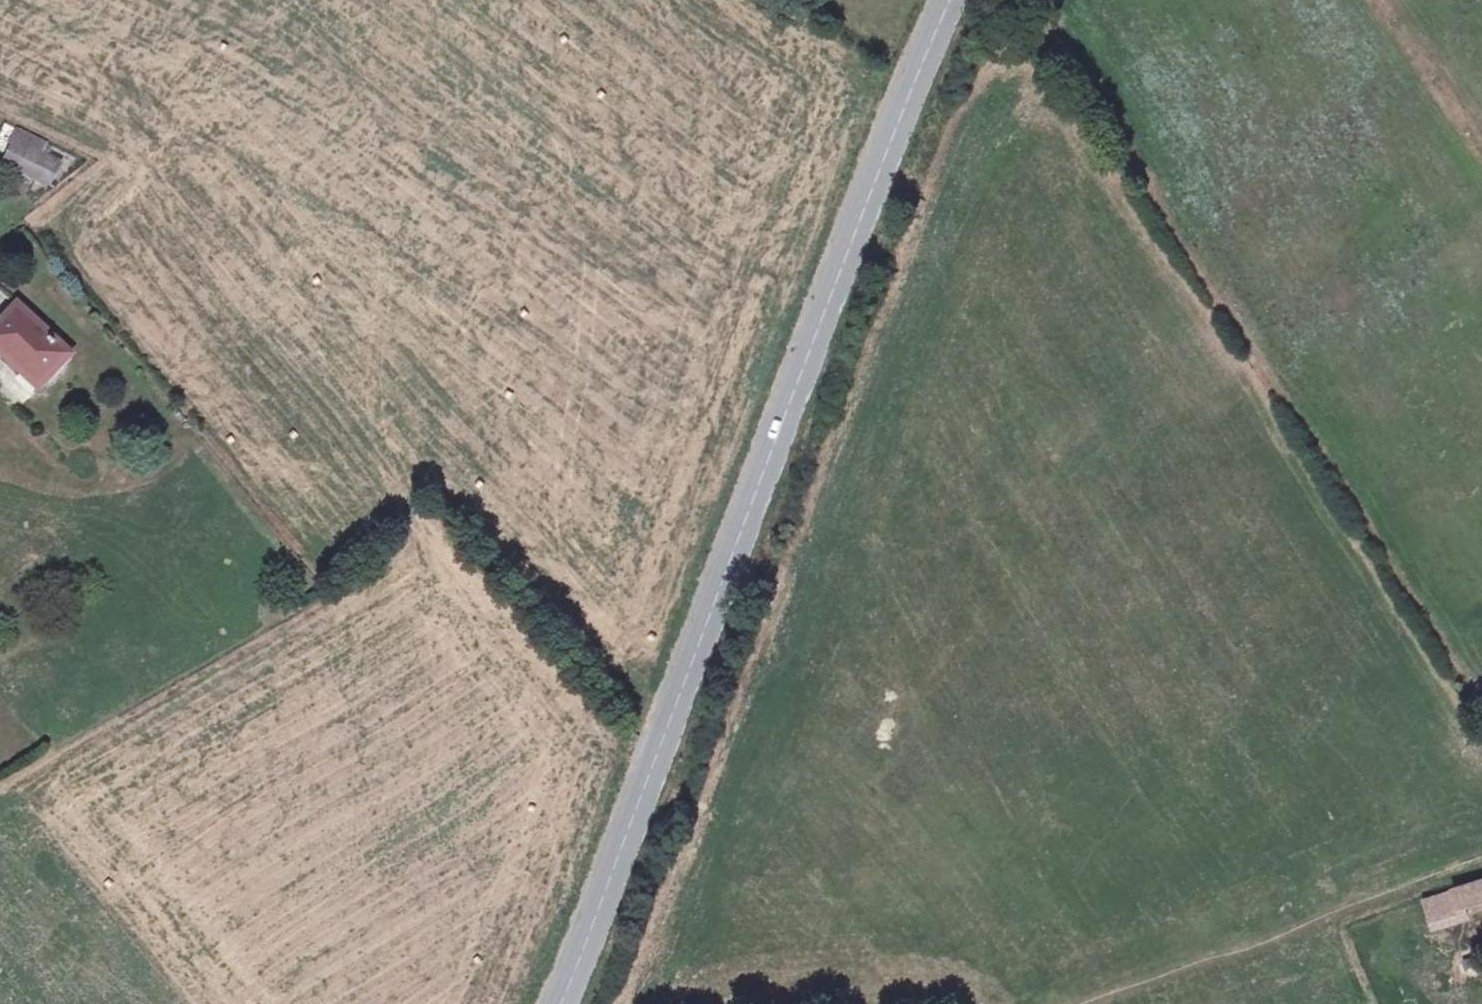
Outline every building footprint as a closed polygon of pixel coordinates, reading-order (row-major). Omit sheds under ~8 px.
[(23,130),(16,144),(42,157),(50,143),(23,130)] [(16,144),(5,164),(40,182),(51,161),(42,157),(16,144)] [(19,308),(0,327),(0,350),(25,374),(30,368),(45,382),(70,356),(19,308)] [(30,368),(25,374),(40,387),(45,382),(30,368)] [(1420,903),(1428,926),(1481,909),(1481,885),(1420,903)]
